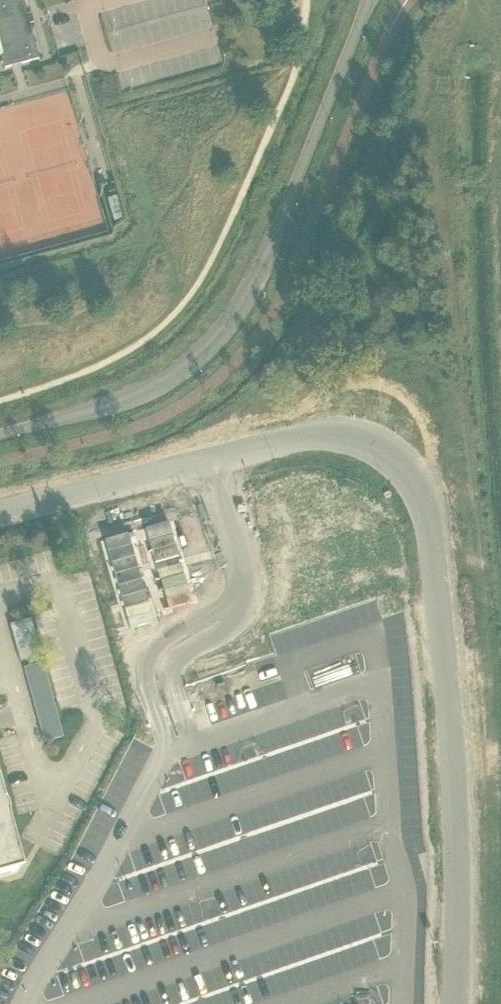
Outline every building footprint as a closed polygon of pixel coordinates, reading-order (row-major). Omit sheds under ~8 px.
[(26,13),(22,0),(0,0),(0,55),(4,68),(39,59),(26,13)] [(39,871),(9,751),(0,753),(0,881),(39,871)]
